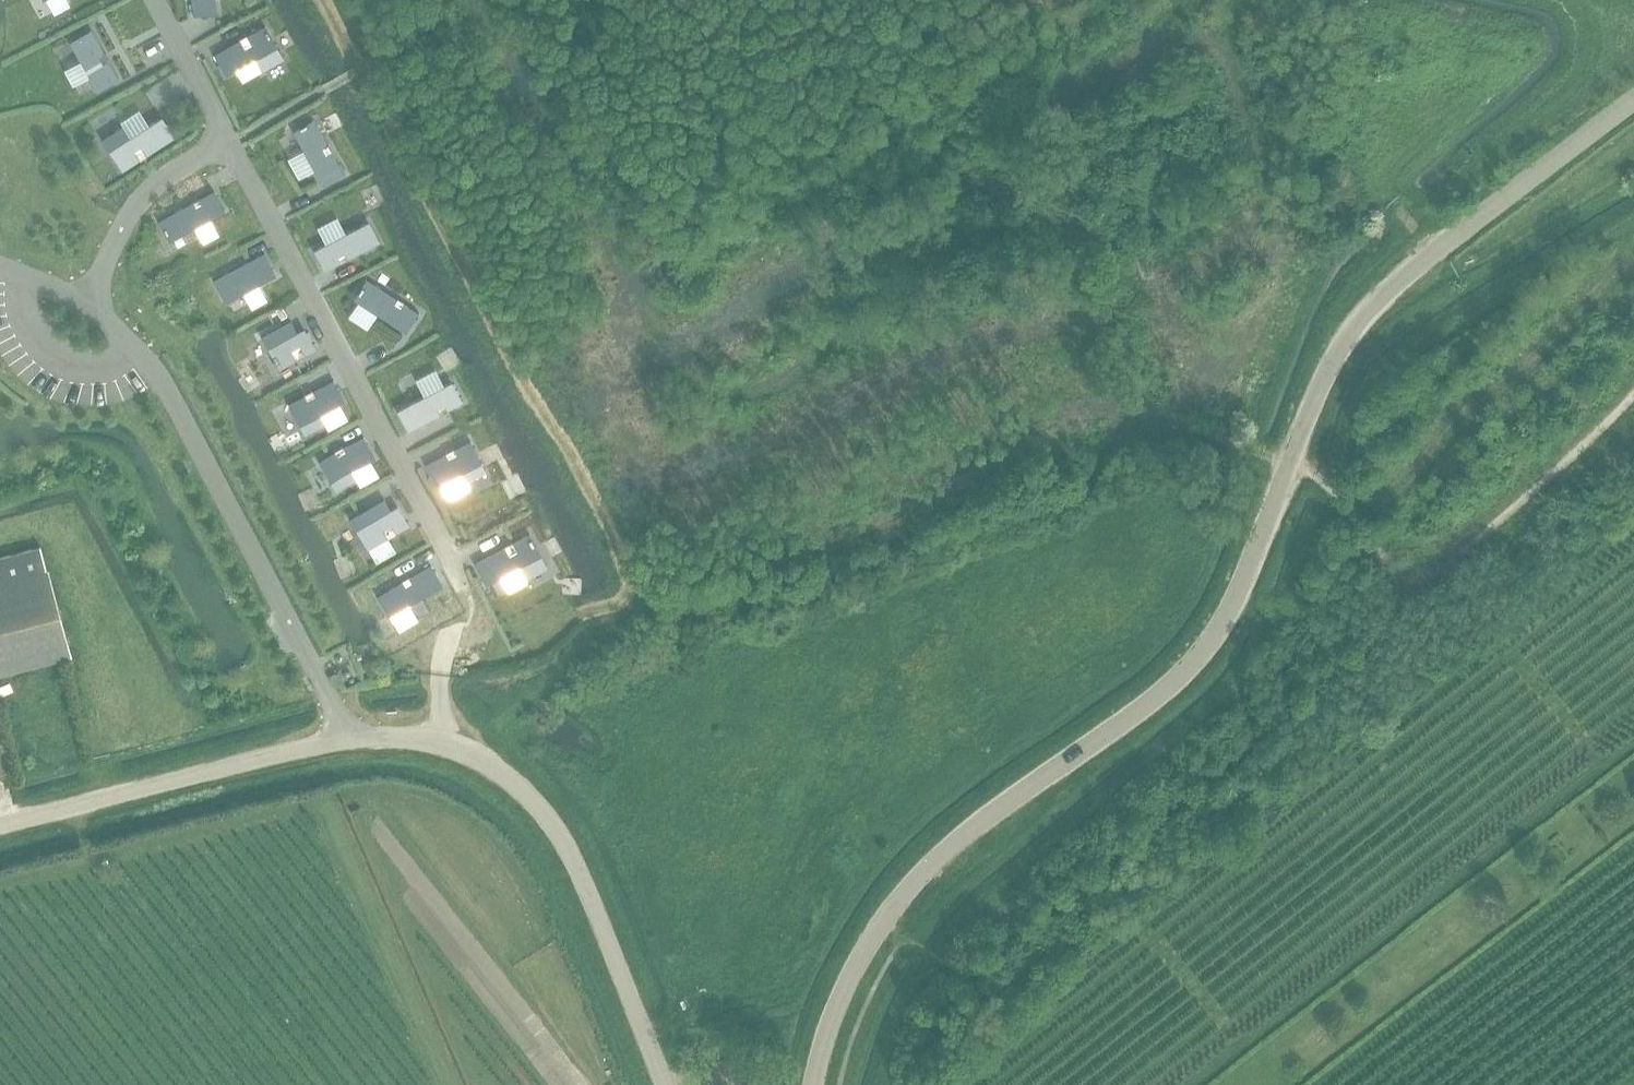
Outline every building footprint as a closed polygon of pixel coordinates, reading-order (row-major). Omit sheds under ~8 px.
[(194,16),(195,15),(195,14),(217,11),(216,0),(192,0),(194,16)] [(240,39),(214,54),(215,55),(216,54),(227,73),(236,69),(256,57),(263,68),(261,69),(262,70),(284,58),(284,57),(282,58),(271,37),(267,30),(266,30),(264,27),(266,26),(265,25),(247,35),(247,34),(245,35),(246,36),(242,38),(241,37),(239,38),(240,39)] [(77,40),(72,43),(97,88),(100,86),(117,77),(118,79),(119,79),(92,29),(91,30),(92,31),(92,32),(84,36),(84,35),(77,39),(77,40)] [(123,124),(102,138),(102,139),(104,138),(123,168),(122,169),(122,170),(140,159),(140,160),(142,159),(141,158),(145,155),(146,156),(147,155),(147,154),(176,136),(175,134),(173,135),(161,117),(149,124),(129,137),(122,126),(124,125),(123,124)] [(300,129),(295,131),(305,149),(315,168),(324,184),(342,173),(343,174),(344,174),(332,151),(333,151),(332,149),(331,150),(328,146),(329,145),(328,144),(314,119),(313,119),(314,121),(307,125),(307,124),(299,128),(300,129)] [(215,191),(159,221),(159,222),(161,221),(165,228),(164,228),(167,235),(168,234),(169,234),(171,238),(189,228),(190,229),(225,210),(225,209),(223,210),(214,192),(215,191)] [(326,243),(315,249),(325,268),(324,269),(325,270),(340,262),(341,263),(342,262),(342,261),(346,259),(347,259),(348,259),(348,258),(380,241),(379,240),(378,241),(368,222),(346,233),(326,243)] [(264,252),(213,279),(214,280),(216,280),(225,297),(241,288),(243,291),(275,274),(264,254),(265,253),(264,252)] [(359,294),(356,298),(359,300),(378,312),(406,331),(418,313),(419,312),(404,302),(405,302),(403,301),(403,302),(399,299),(399,298),(398,297),(397,298),(366,278),(366,279),(367,280),(363,287),(362,286),(358,293),(359,294)] [(291,320),(262,336),(262,337),(263,337),(274,356),(273,356),(277,363),(278,363),(280,366),(279,367),(280,368),(296,359),(297,360),(298,359),(298,358),(303,354),(304,356),(306,355),(305,354),(316,348),(315,346),(315,347),(304,328),(297,332),(291,321),(292,321),(291,320)] [(304,394),(288,403),(289,404),(290,403),(306,432),(304,432),(304,433),(325,422),(325,421),(323,422),(318,413),(340,402),(343,400),(332,380),(334,380),(334,379),(313,389),(311,389),(312,391),(306,393),(306,392),(304,393),(304,394)] [(425,396),(399,410),(409,428),(407,429),(408,430),(440,413),(441,414),(442,413),(442,412),(446,410),(446,411),(448,410),(448,409),(463,401),(463,400),(462,401),(451,382),(444,385),(425,396)] [(335,452),(319,461),(320,462),(321,461),(337,490),(336,490),(336,491),(357,480),(356,479),(355,480),(350,471),(370,459),(374,457),(363,438),(364,437),(364,436),(344,447),(343,446),(341,447),(342,448),(337,451),(336,450),(334,451),(335,452)] [(445,453),(425,463),(426,464),(427,464),(438,483),(441,482),(462,471),(467,479),(465,480),(466,481),(487,470),(486,469),(485,470),(469,441),(471,441),(470,440),(454,448),(454,447),(452,448),(453,449),(447,452),(447,451),(445,452),(445,453)] [(384,498),(350,518),(350,519),(351,519),(368,548),(367,548),(368,549),(369,549),(388,538),(389,539),(390,538),(390,537),(395,533),(396,535),(397,534),(397,533),(410,525),(409,524),(408,525),(397,506),(390,510),(384,500),(385,499),(384,498)] [(504,546),(474,562),(475,564),(477,563),(487,582),(500,575),(521,564),(527,575),(526,576),(527,577),(548,566),(547,565),(546,565),(535,545),(536,545),(532,537),(531,538),(529,534),(530,533),(530,532),(513,541),(512,540),(511,541),(511,542),(506,545),(505,544),(504,545),(504,546)] [(60,656),(69,654),(41,545),(0,556),(0,672),(60,656)] [(421,565),(383,591),(397,613),(436,587),(421,565)] [(754,1084),(750,1071),(735,1075),(738,1084),(749,1084),(754,1084)]
